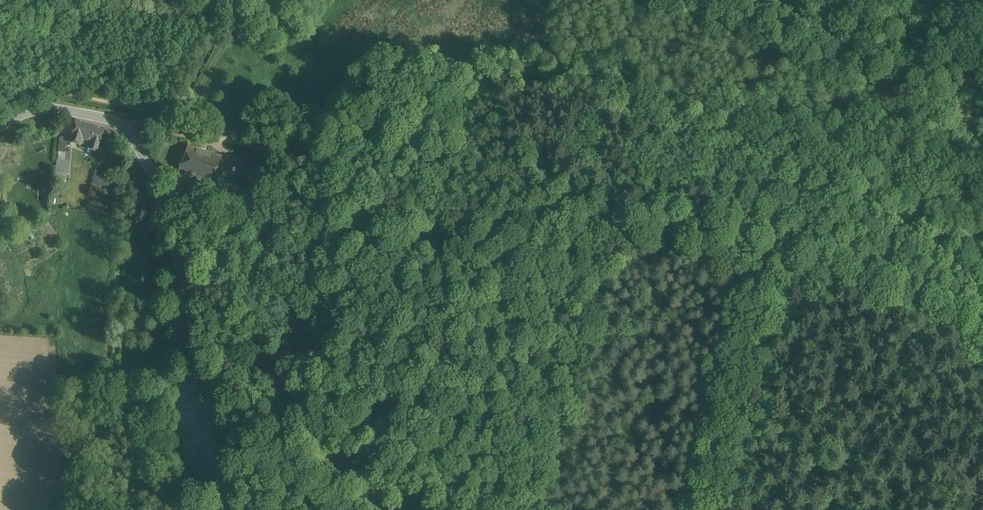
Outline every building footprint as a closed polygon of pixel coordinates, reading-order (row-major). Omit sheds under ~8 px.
[(104,128),(85,122),(76,119),(69,142),(81,145),(82,143),(86,144),(90,146),(90,148),(97,150),(104,128)] [(65,152),(66,146),(67,137),(60,136),(58,151),(65,152)] [(180,171),(198,176),(206,152),(187,146),(180,171)] [(65,185),(66,182),(69,153),(58,151),(55,183),(65,185)] [(224,158),(206,152),(198,176),(216,182),(222,164),(224,158)] [(110,186),(110,185),(110,184),(111,181),(107,180),(109,172),(94,169),(91,183),(92,183),(110,187),(110,186)] [(213,190),(206,188),(197,185),(194,194),(210,199),(213,190)]
